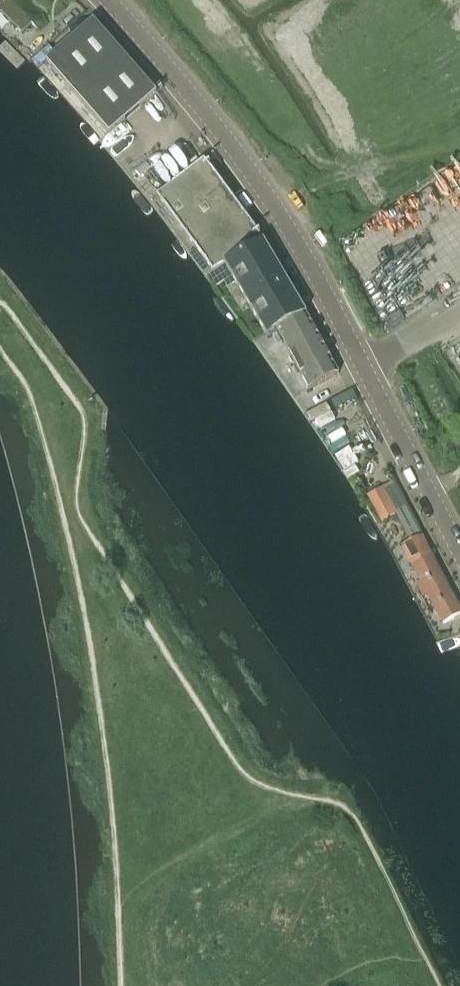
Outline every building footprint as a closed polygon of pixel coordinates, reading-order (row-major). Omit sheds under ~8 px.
[(20,31),(29,22),(8,0),(0,0),(0,10),(20,31)] [(156,93),(93,20),(46,61),(109,134),(156,93)] [(263,241),(204,160),(171,184),(172,185),(156,196),(212,272),(224,265),(263,241)] [(306,313),(263,241),(224,265),(265,335),(276,329),(308,389),(338,374),(306,313)] [(395,513),(382,489),(368,496),(381,521),(395,513)] [(420,536),(402,546),(442,624),(459,614),(459,611),(420,536)]
